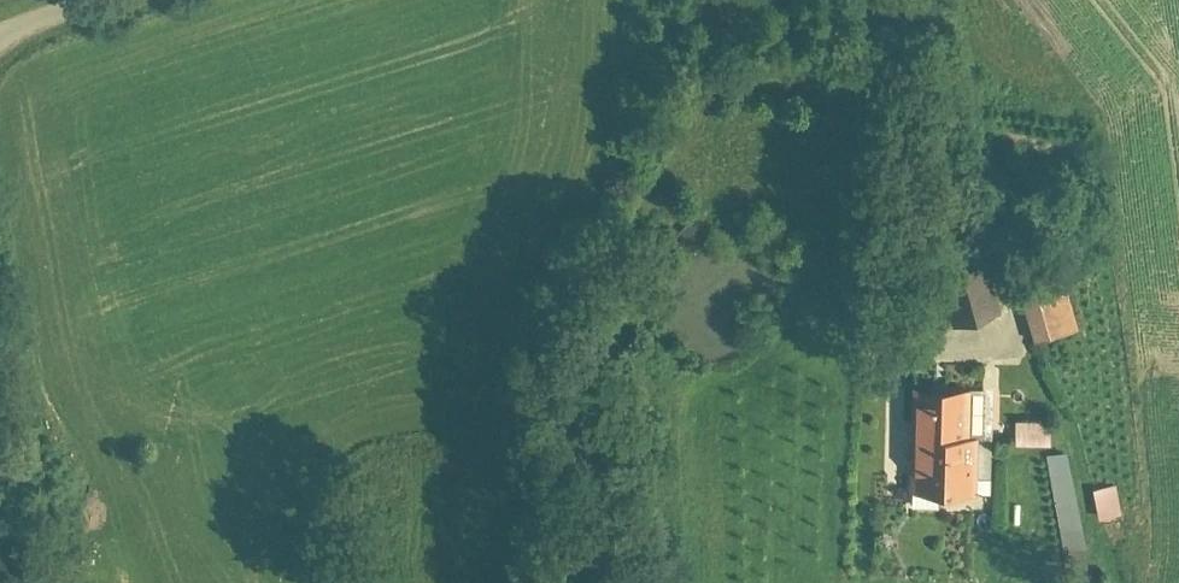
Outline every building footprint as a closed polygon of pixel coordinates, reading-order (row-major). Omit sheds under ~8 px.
[(931,270),(948,325),(991,312),(975,257),(931,270)] [(910,387),(909,491),(970,492),(971,388),(910,387)]
